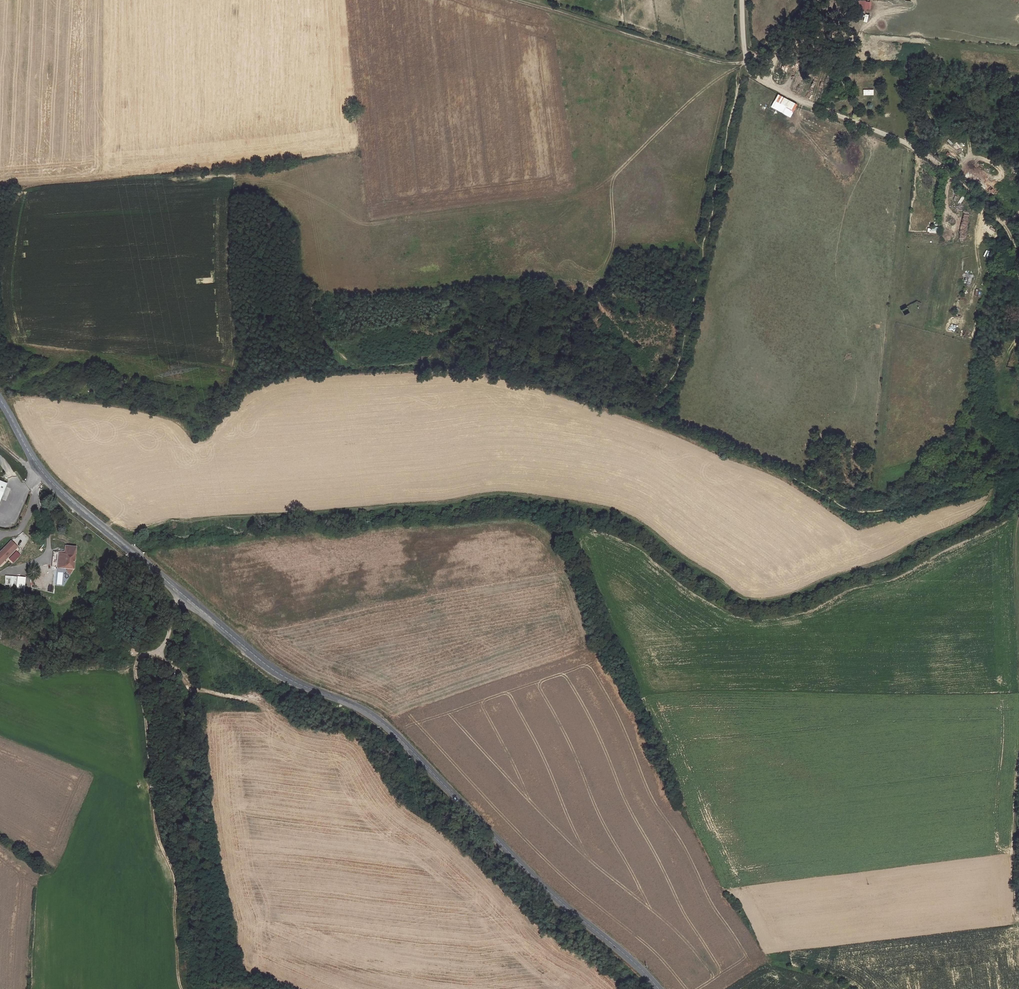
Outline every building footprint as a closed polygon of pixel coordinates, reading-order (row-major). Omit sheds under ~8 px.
[(860,14),(864,14),(864,9),(869,9),(870,0),(861,0),(860,14)] [(776,94),(770,106),(790,116),(796,104),(776,94)] [(963,277),(968,278),(967,281),(970,282),(972,275),(964,273),(963,277)] [(902,314),(907,312),(904,306),(899,309),(902,314)] [(0,553),(0,565),(18,548),(12,542),(0,553)] [(54,552),(53,567),(75,570),(77,548),(67,547),(67,550),(60,550),(59,553),(54,552)] [(17,552),(9,560),(13,564),(21,556),(17,552)]
